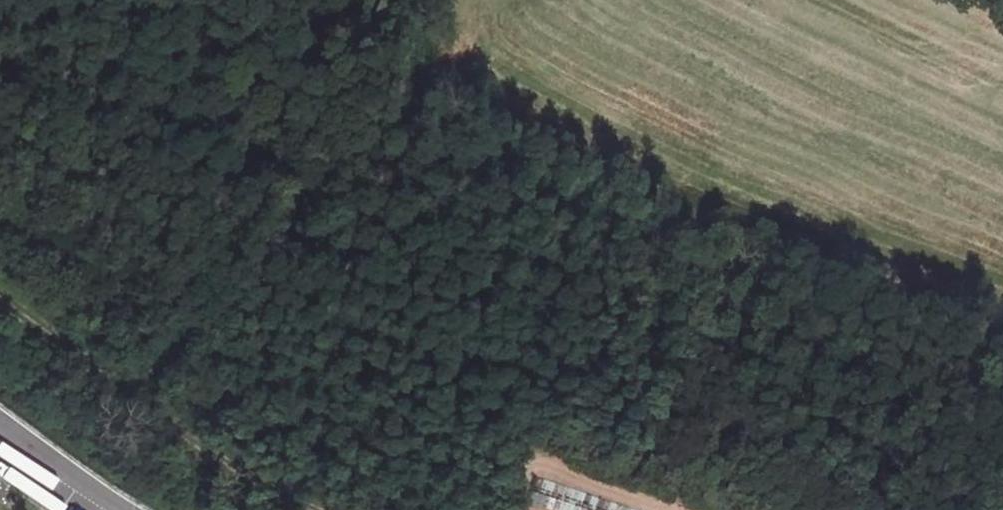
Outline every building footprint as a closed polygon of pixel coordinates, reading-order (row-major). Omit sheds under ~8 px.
[(63,493),(50,509),(86,509),(63,493)]
